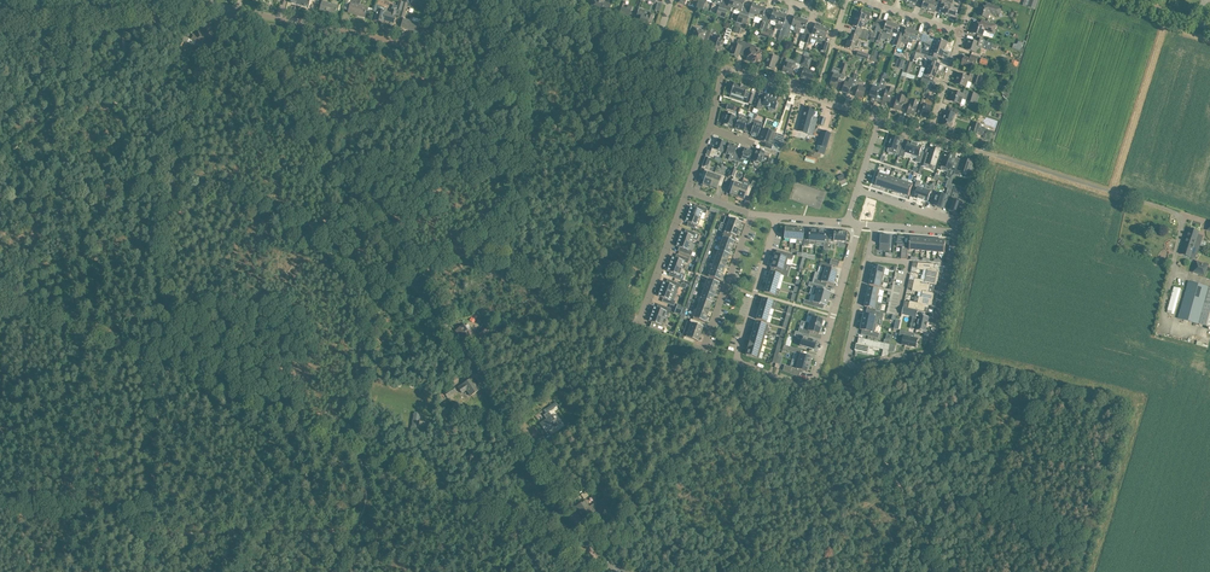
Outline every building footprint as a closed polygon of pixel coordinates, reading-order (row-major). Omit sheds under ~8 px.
[(361,0),(352,0),(349,10),(348,12),(358,15),(358,14),(360,14),(365,16),(366,11),(367,7),(360,5),(361,0)] [(425,0),(412,0),(411,4),(415,5),(425,8),(427,1),(425,0)] [(589,8),(608,14),(610,9),(611,4),(604,2),(605,0),(592,0),(589,8)] [(728,6),(728,7),(734,9),(735,9),(737,1),(737,0),(730,0),(729,1),(729,2),(728,6)] [(733,13),(739,15),(739,13),(740,12),(741,12),(743,7),(743,5),(744,2),(745,0),(737,0),(737,1),(735,9),(734,9),(734,10),(733,13)] [(927,0),(924,0),(921,8),(928,10),(931,0),(928,0),(927,0)] [(934,0),(931,0),(928,10),(935,12),(938,4),(934,2),(934,0)] [(945,1),(944,5),(944,4),(941,13),(948,16),(951,4),(952,3),(946,1),(946,0),(942,0),(945,1)] [(1030,0),(1027,7),(1034,9),(1037,0),(1029,0),(1030,0)] [(322,4),(320,9),(331,12),(330,14),(335,15),(336,11),(337,10),(336,10),(337,8),(337,6),(327,3),(323,2),(322,4)] [(408,3),(403,2),(401,11),(399,16),(404,18),(407,7),(410,8),(413,9),(415,5),(411,4),(408,3)] [(752,3),(752,4),(749,13),(756,16),(759,6),(759,5),(752,3)] [(991,9),(981,6),(978,16),(988,19),(990,13),(1000,16),(1002,8),(986,3),(986,4),(992,6),(991,9)] [(953,8),(954,5),(951,4),(948,16),(955,18),(955,16),(956,14),(957,9),(953,8)] [(385,19),(385,20),(385,21),(393,23),(397,11),(391,9),(390,13),(385,12),(386,8),(379,6),(375,20),(382,22),(383,18),(385,19)] [(622,8),(618,18),(628,21),(632,7),(628,6),(627,9),(622,8)] [(766,9),(759,6),(756,16),(755,17),(762,19),(766,9)] [(639,8),(636,17),(640,18),(638,24),(647,27),(648,25),(649,22),(651,23),(654,15),(649,13),(648,16),(642,14),(643,10),(639,8)] [(771,21),(770,24),(775,26),(776,24),(776,23),(777,23),(779,15),(780,13),(780,12),(773,10),(773,11),(771,15),(770,20),(771,21)] [(857,12),(855,19),(856,20),(867,23),(868,20),(869,21),(871,14),(861,11),(860,13),(857,12)] [(775,26),(775,29),(781,31),(782,27),(783,27),(783,26),(785,21),(785,19),(787,15),(780,13),(779,15),(777,23),(776,24),(775,26)] [(801,19),(794,17),(791,26),(795,27),(794,32),(796,33),(801,19)] [(412,22),(403,19),(401,27),(418,32),(420,24),(421,20),(413,18),(412,22)] [(808,21),(801,19),(796,33),(799,34),(801,29),(805,30),(808,21)] [(855,19),(852,26),(854,27),(858,28),(861,29),(862,26),(866,27),(866,24),(867,23),(856,20),(855,19)] [(733,32),(739,34),(741,28),(738,27),(739,23),(736,22),(733,32)] [(884,27),(883,30),(886,31),(885,35),(889,36),(892,25),(893,24),(886,22),(885,23),(884,27)] [(987,27),(975,23),(972,33),(982,36),(984,30),(994,33),(996,25),(988,23),(987,27)] [(822,26),(815,24),(812,34),(811,36),(812,36),(811,39),(816,41),(817,41),(818,36),(821,27),(822,27),(822,26)] [(892,25),(889,36),(892,37),(893,36),(893,34),(897,35),(898,32),(900,26),(893,24),(892,25)] [(693,33),(691,38),(693,39),(692,42),(694,43),(697,44),(700,44),(700,42),(701,41),(702,38),(707,40),(709,34),(710,31),(705,29),(705,31),(694,27),(693,33)] [(821,27),(818,36),(817,41),(816,41),(816,43),(822,45),(820,50),(825,52),(828,44),(824,42),(825,40),(828,29),(822,27),(821,27)] [(899,39),(896,46),(900,47),(901,42),(908,44),(908,42),(912,32),(912,30),(905,28),(905,30),(903,34),(901,33),(899,39)] [(912,32),(908,42),(912,44),(913,40),(916,41),(916,40),(920,42),(923,34),(919,33),(912,30),(912,32)] [(191,39),(189,38),(188,43),(194,45),(196,41),(205,44),(208,35),(198,32),(197,36),(192,35),(191,39)] [(805,43),(807,35),(803,33),(798,48),(802,49),(804,46),(805,43)] [(709,34),(707,40),(711,41),(711,42),(709,48),(717,51),(718,48),(721,49),(723,44),(724,40),(718,37),(717,37),(716,39),(713,38),(713,37),(712,35),(709,34)] [(857,41),(858,37),(850,34),(847,41),(860,45),(861,42),(857,41)] [(923,34),(920,42),(926,44),(927,41),(929,36),(923,34)] [(729,39),(726,46),(731,47),(730,48),(728,54),(738,57),(739,53),(740,51),(741,49),(746,50),(748,43),(738,40),(736,45),(732,43),(732,42),(731,39),(729,38),(729,39)] [(942,40),(942,41),(933,38),(931,45),(945,50),(947,42),(946,42),(946,41),(946,40),(945,40),(943,39),(942,40)] [(970,40),(967,50),(968,50),(972,52),(976,53),(978,47),(982,48),(983,45),(993,48),(993,47),(994,44),(994,43),(983,40),(977,38),(976,42),(970,40)] [(860,45),(847,41),(845,48),(854,51),(855,47),(858,49),(860,45)] [(746,50),(744,56),(748,57),(746,60),(757,63),(758,61),(758,59),(762,60),(763,54),(764,52),(756,49),(756,48),(755,46),(748,43),(746,50)] [(928,52),(922,50),(921,54),(926,56),(937,59),(938,56),(942,57),(945,50),(931,45),(928,52)] [(870,60),(871,56),(858,51),(856,56),(870,60)] [(768,63),(766,67),(773,69),(777,58),(768,55),(765,63),(768,63)] [(962,65),(963,66),(967,67),(967,68),(971,69),(973,63),(976,64),(978,57),(971,55),(970,59),(964,57),(962,65)] [(807,70),(809,64),(806,63),(808,57),(803,56),(800,65),(804,66),(800,78),(811,82),(814,72),(807,70)] [(925,67),(935,71),(937,71),(940,64),(937,64),(936,63),(937,59),(926,56),(925,58),(926,58),(927,61),(926,64),(925,67)] [(903,69),(905,61),(898,59),(895,66),(903,69)] [(790,73),(789,74),(792,75),(795,65),(785,61),(782,71),(788,74),(789,73),(790,73)] [(844,75),(848,63),(843,61),(839,73),(844,75)] [(904,72),(909,74),(913,63),(908,61),(904,72)] [(927,75),(923,74),(922,78),(928,80),(933,82),(934,78),(935,78),(937,71),(925,67),(924,71),(928,72),(927,75)] [(830,84),(833,85),(832,88),(836,90),(840,76),(833,73),(830,84)] [(853,79),(850,77),(848,84),(845,82),(842,92),(849,94),(853,83),(856,84),(857,81),(859,75),(855,73),(853,79)] [(959,74),(956,84),(957,84),(961,86),(970,89),(972,83),(973,84),(975,79),(969,77),(965,76),(959,74)] [(973,84),(980,86),(983,77),(976,75),(975,79),(973,84)] [(883,76),(879,87),(879,88),(872,86),(869,95),(872,96),(870,101),(875,102),(878,93),(881,94),(884,86),(887,77),(883,76)] [(935,83),(933,82),(928,80),(927,86),(926,87),(931,89),(932,86),(934,86),(935,83)] [(857,89),(855,96),(862,98),(865,89),(862,88),(864,84),(857,81),(856,84),(854,88),(857,89)] [(731,93),(744,97),(744,98),(748,99),(746,103),(751,104),(754,94),(750,93),(746,92),(748,88),(742,86),(743,86),(739,85),(734,83),(733,84),(732,84),(730,88),(732,89),(731,93)] [(885,106),(885,104),(887,101),(890,102),(894,89),(884,86),(881,94),(884,95),(881,105),(885,106)] [(953,91),(950,101),(951,101),(956,103),(960,104),(962,99),(966,100),(967,96),(963,95),(964,94),(959,93),(953,91)] [(968,101),(967,101),(975,103),(977,94),(970,92),(968,101)] [(775,107),(776,107),(778,103),(777,103),(778,98),(773,96),(770,95),(766,94),(763,101),(761,101),(762,100),(757,99),(754,109),(758,110),(759,107),(762,108),(762,105),(768,107),(769,106),(775,108),(774,109),(775,109),(775,107)] [(908,98),(898,95),(893,109),(900,111),(903,104),(906,105),(908,98)] [(909,106),(907,113),(914,115),(916,110),(918,101),(915,100),(908,98),(906,105),(909,106)] [(924,119),(925,114),(928,115),(933,101),(926,99),(926,100),(922,99),(917,113),(918,113),(918,111),(921,112),(920,117),(924,119)] [(814,111),(804,108),(803,114),(798,131),(813,135),(815,125),(817,119),(812,118),(814,111)] [(727,114),(727,115),(726,115),(724,121),(725,121),(724,124),(724,125),(728,126),(732,127),(734,121),(735,122),(737,117),(735,117),(736,115),(728,112),(727,114)] [(947,112),(942,125),(944,125),(950,127),(951,128),(955,114),(949,112),(947,112)] [(739,131),(739,130),(743,131),(746,125),(749,126),(752,119),(748,117),(745,116),(743,120),(739,118),(735,128),(735,129),(739,131)] [(757,136),(761,126),(762,123),(752,119),(749,126),(749,127),(752,128),(750,134),(752,134),(751,135),(755,137),(756,136),(757,136)] [(658,125),(646,121),(640,140),(652,144),(658,125)] [(976,136),(977,134),(983,136),(985,128),(980,126),(981,125),(974,123),(971,134),(976,136)] [(764,129),(760,141),(766,143),(764,148),(766,148),(771,150),(774,142),(770,141),(773,132),(764,129)] [(824,155),(826,148),(830,133),(822,131),(817,146),(820,146),(818,153),(824,155)] [(890,140),(888,146),(889,147),(888,148),(896,151),(895,154),(899,156),(902,145),(899,144),(901,138),(893,136),(891,140),(890,140)] [(719,140),(718,139),(715,146),(713,146),(709,156),(713,158),(715,152),(716,153),(717,151),(722,152),(726,142),(722,141),(723,140),(720,139),(719,140)] [(906,153),(912,155),(916,143),(908,141),(907,146),(904,145),(900,156),(904,158),(906,153)] [(730,155),(729,159),(735,162),(735,161),(736,162),(738,154),(740,149),(736,148),(737,146),(729,143),(725,154),(730,155)] [(916,143),(912,155),(918,157),(916,162),(920,163),(924,153),(921,152),(923,146),(916,143)] [(745,149),(744,149),(742,155),(738,154),(736,162),(740,163),(743,164),(744,160),(748,162),(752,152),(749,150),(749,149),(745,148),(745,149)] [(764,155),(769,157),(771,150),(766,148),(764,152),(757,149),(752,161),(754,162),(754,163),(758,165),(758,163),(760,164),(764,155)] [(925,153),(921,166),(924,167),(928,168),(929,164),(935,166),(935,165),(940,151),(932,149),(931,151),(930,154),(925,153)] [(945,157),(942,166),(949,169),(948,172),(946,178),(949,179),(947,183),(951,184),(954,175),(957,165),(953,164),(955,158),(956,156),(955,156),(955,157),(953,156),(952,155),(952,154),(948,153),(948,154),(946,153),(946,156),(945,156),(945,157)] [(705,157),(702,166),(707,168),(711,159),(705,157)] [(957,165),(954,175),(958,176),(960,171),(969,174),(970,174),(972,170),(971,169),(973,162),(964,159),(962,165),(958,164),(957,165)] [(704,169),(702,177),(705,178),(704,180),(702,184),(703,184),(710,186),(710,187),(715,173),(708,170),(704,169)] [(715,173),(710,187),(710,186),(717,189),(716,189),(717,189),(718,186),(719,183),(722,184),(725,177),(722,175),(715,173)] [(843,174),(837,177),(839,180),(841,184),(846,182),(844,178),(843,174)] [(881,187),(885,176),(879,174),(875,185),(881,187)] [(881,187),(887,189),(890,177),(885,176),(881,187)] [(887,189),(892,191),(896,179),(890,177),(887,189)] [(732,179),(729,187),(732,188),(731,190),(730,194),(737,196),(741,185),(742,183),(735,180),(732,179)] [(896,179),(892,191),(898,192),(902,181),(896,179)] [(741,185),(737,196),(737,197),(737,196),(744,199),(745,196),(746,193),(749,194),(752,187),(749,185),(750,184),(749,183),(743,180),(742,183),(741,185)] [(917,180),(913,192),(916,193),(914,198),(921,200),(925,188),(920,187),(921,182),(917,180)] [(903,194),(907,183),(902,181),(898,192),(903,194)] [(913,185),(907,183),(903,194),(909,196),(913,185)] [(925,188),(921,200),(928,202),(929,197),(932,198),(935,186),(931,185),(929,190),(925,188)] [(953,188),(948,204),(952,205),(950,211),(954,212),(953,213),(958,215),(958,214),(960,214),(962,208),(961,208),(963,203),(959,201),(959,200),(957,200),(960,191),(953,188)] [(936,201),(934,206),(936,207),(940,209),(940,208),(941,208),(942,209),(943,208),(944,203),(948,204),(952,193),(947,191),(946,196),(938,193),(937,197),(937,198),(936,201)] [(691,207),(688,214),(700,218),(703,220),(706,214),(707,209),(695,204),(693,208),(691,207)] [(688,214),(685,221),(688,222),(687,226),(694,228),(695,225),(697,226),(700,218),(688,214)] [(729,218),(730,218),(727,225),(739,229),(741,223),(742,222),(736,220),(737,217),(729,214),(728,217),(729,218)] [(736,236),(739,230),(739,229),(727,225),(725,224),(721,235),(729,237),(730,234),(736,237),(736,236)] [(681,232),(679,239),(691,243),(692,239),(695,240),(698,239),(699,234),(686,229),(684,233),(681,232)] [(811,245),(816,245),(817,231),(814,230),(814,229),(810,229),(810,230),(809,230),(808,237),(804,237),(803,246),(808,246),(808,244),(811,245)] [(1203,236),(1198,235),(1199,232),(1190,229),(1181,254),(1195,259),(1203,236)] [(817,231),(816,245),(816,241),(824,242),(823,249),(828,250),(829,242),(829,239),(825,239),(825,231),(824,231),(824,230),(820,230),(820,231),(817,231)] [(829,236),(829,239),(829,242),(833,243),(833,241),(846,242),(846,233),(834,232),(834,236),(829,236)] [(881,235),(880,250),(890,251),(890,245),(889,245),(889,243),(890,243),(891,236),(881,235)] [(898,236),(897,246),(902,247),(901,259),(907,259),(908,245),(905,244),(905,237),(898,236)] [(722,237),(723,237),(721,241),(718,241),(718,243),(732,248),(734,242),(735,241),(723,237),(722,237)] [(679,239),(676,246),(679,247),(678,251),(685,253),(691,256),(693,252),(688,250),(691,243),(679,239)] [(717,245),(720,246),(718,250),(730,255),(730,254),(732,248),(718,243),(717,245)] [(718,250),(717,254),(714,254),(713,256),(727,261),(728,261),(727,261),(729,255),(730,255),(718,250)] [(773,256),(771,260),(786,264),(788,258),(792,259),(793,255),(782,252),(781,255),(774,253),(773,256)] [(689,259),(677,254),(675,258),(672,257),(670,264),(682,268),(684,262),(687,264),(689,259)] [(712,257),(715,259),(713,263),(725,268),(725,267),(727,261),(713,256),(712,257)] [(786,264),(771,260),(770,265),(771,265),(770,267),(777,269),(776,273),(780,275),(787,277),(788,272),(784,271),(786,264)] [(1196,261),(1193,272),(1205,276),(1208,265),(1196,261)] [(821,274),(836,278),(837,274),(836,273),(837,271),(831,269),(832,265),(820,262),(819,266),(823,267),(821,274)] [(927,271),(926,276),(938,279),(939,272),(937,272),(937,269),(934,268),(935,264),(913,262),(912,267),(917,268),(917,269),(927,271)] [(713,263),(712,267),(709,267),(708,269),(723,274),(725,268),(713,263)] [(682,268),(670,264),(667,271),(670,272),(669,276),(682,281),(684,276),(683,274),(680,273),(682,268)] [(872,272),(884,275),(886,268),(874,265),(872,272)] [(720,280),(722,274),(723,274),(708,269),(708,270),(710,272),(709,276),(708,276),(720,281),(720,280)] [(770,272),(768,278),(778,281),(780,275),(770,272)] [(883,281),(884,275),(872,272),(871,278),(883,281)] [(834,283),(836,278),(821,274),(819,281),(815,279),(814,284),(823,286),(825,287),(826,283),(833,285),(833,282),(834,283)] [(938,279),(926,276),(925,280),(915,278),(914,281),(909,280),(908,283),(930,288),(930,284),(936,285),(938,279)] [(778,281),(768,278),(766,285),(776,288),(778,281)] [(883,281),(871,278),(869,285),(881,287),(883,281)] [(680,284),(667,279),(666,283),(663,282),(661,289),(673,293),(675,287),(678,288),(680,284)] [(707,279),(708,279),(706,283),(703,283),(703,284),(717,290),(717,289),(719,283),(707,279)] [(1198,324),(1209,327),(1209,287),(1189,281),(1178,318),(1198,324)] [(811,294),(829,299),(831,292),(822,290),(823,286),(814,284),(809,282),(808,286),(810,287),(811,287),(815,288),(813,295),(811,294)] [(930,288),(908,283),(907,288),(912,289),(912,291),(922,293),(921,297),(933,300),(935,293),(929,292),(930,288)] [(702,286),(704,288),(703,292),(714,296),(716,290),(717,290),(703,284),(702,286)] [(774,295),(776,288),(766,285),(764,292),(774,295)] [(869,287),(868,294),(878,296),(880,290),(869,287)] [(1174,287),(1168,310),(1167,313),(1174,314),(1181,289),(1174,287)] [(662,302),(674,306),(675,301),(670,299),(673,293),(661,289),(658,296),(663,298),(662,302)] [(703,292),(701,296),(698,296),(698,297),(712,303),(712,302),(714,296),(703,292)] [(829,299),(811,294),(811,295),(815,296),(813,302),(804,300),(803,304),(817,308),(818,304),(824,306),(826,307),(829,299)] [(878,296),(868,294),(866,300),(878,303),(879,296),(878,296)] [(697,299),(700,301),(698,305),(710,309),(712,303),(698,297),(697,299)] [(932,306),(933,300),(921,297),(919,297),(918,303),(910,301),(909,302),(905,301),(903,307),(924,312),(925,308),(928,308),(929,306),(932,306)] [(762,298),(760,305),(771,308),(771,306),(774,307),(775,304),(772,303),(773,301),(762,298)] [(878,303),(866,300),(865,307),(876,309),(878,303)] [(671,309),(658,304),(657,308),(654,307),(652,314),(663,318),(666,312),(669,313),(671,309)] [(698,305),(697,309),(694,309),(693,310),(707,316),(710,309),(698,305)] [(771,308),(760,305),(758,312),(769,315),(771,308)] [(918,311),(903,308),(902,314),(917,317),(918,311)] [(705,322),(707,316),(693,310),(692,312),(695,314),(693,318),(705,322)] [(863,320),(863,322),(877,325),(878,318),(883,319),(884,313),(874,311),(872,316),(864,314),(864,316),(863,316),(862,320),(863,320)] [(766,322),(769,315),(758,312),(756,319),(766,322)] [(805,322),(821,327),(821,326),(821,325),(822,325),(823,321),(822,321),(823,320),(814,317),(816,314),(808,312),(807,316),(811,317),(810,323),(805,322)] [(652,322),(650,327),(662,332),(664,327),(664,326),(663,323),(662,323),(663,318),(652,314),(649,321),(652,322)] [(920,315),(916,330),(926,332),(927,326),(928,323),(929,317),(920,315)] [(689,330),(700,334),(701,334),(700,334),(703,327),(697,325),(698,322),(691,319),(689,322),(691,323),(689,330)] [(484,321),(487,325),(477,332),(480,336),(493,328),(487,320),(484,321)] [(755,321),(753,328),(766,332),(768,325),(755,321)] [(821,327),(805,322),(802,333),(809,335),(810,332),(818,334),(819,333),(820,333),(821,329),(820,329),(821,327)] [(877,325),(863,322),(862,323),(861,323),(860,327),(861,327),(861,329),(869,331),(868,336),(879,338),(880,333),(875,332),(877,325)] [(464,342),(469,339),(472,336),(476,333),(473,329),(469,331),(464,325),(456,331),(464,342)] [(766,332),(753,328),(751,335),(764,338),(766,332)] [(684,336),(683,339),(691,342),(692,339),(695,340),(698,341),(700,334),(689,330),(688,330),(689,330),(686,336),(686,337),(684,336)] [(900,330),(899,338),(903,339),(902,344),(916,348),(918,339),(914,337),(913,336),(913,333),(915,334),(915,333),(900,330)] [(809,335),(802,333),(795,331),(794,336),(796,337),(797,337),(797,338),(801,340),(800,346),(801,346),(811,349),(814,350),(816,341),(808,339),(809,335)] [(764,338),(751,335),(750,341),(749,341),(762,345),(764,338)] [(855,351),(868,354),(869,347),(879,349),(881,343),(865,339),(865,342),(863,342),(862,345),(857,343),(855,351)] [(749,341),(747,348),(760,352),(762,345),(749,341)] [(882,356),(888,355),(888,353),(889,351),(890,345),(885,343),(882,356)] [(797,354),(795,361),(810,365),(812,361),(811,360),(811,357),(801,354),(802,350),(788,346),(787,351),(797,354)] [(760,352),(747,348),(746,355),(758,358),(760,352)] [(810,365),(795,361),(793,367),(784,365),(783,371),(799,377),(801,370),(807,372),(808,369),(809,369),(810,365)] [(471,378),(466,382),(463,384),(458,388),(462,393),(467,390),(471,396),(479,390),(471,378)] [(443,393),(441,394),(445,399),(447,398),(457,391),(453,386),(443,392),(443,393)] [(540,424),(546,432),(558,424),(552,415),(551,416),(549,412),(544,415),(547,419),(540,424)] [(414,414),(412,430),(418,431),(420,415),(414,414)] [(603,480),(598,483),(604,491),(608,488),(603,480)] [(610,500),(600,507),(602,511),(612,504),(610,500)] [(576,506),(584,518),(593,512),(597,509),(593,504),(589,507),(585,501),(576,506)]
